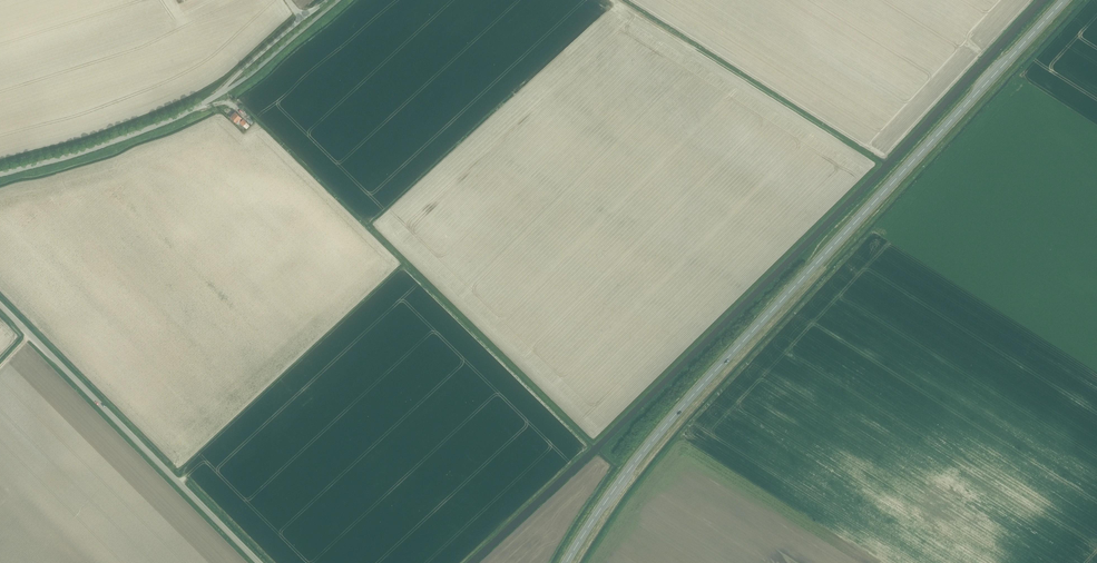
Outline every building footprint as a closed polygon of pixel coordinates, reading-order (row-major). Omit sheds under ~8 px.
[(243,125),(246,122),(235,111),(230,117),(236,124),(239,121),(243,125)] [(245,120),(252,127),(256,123),(249,116),(245,120)]
